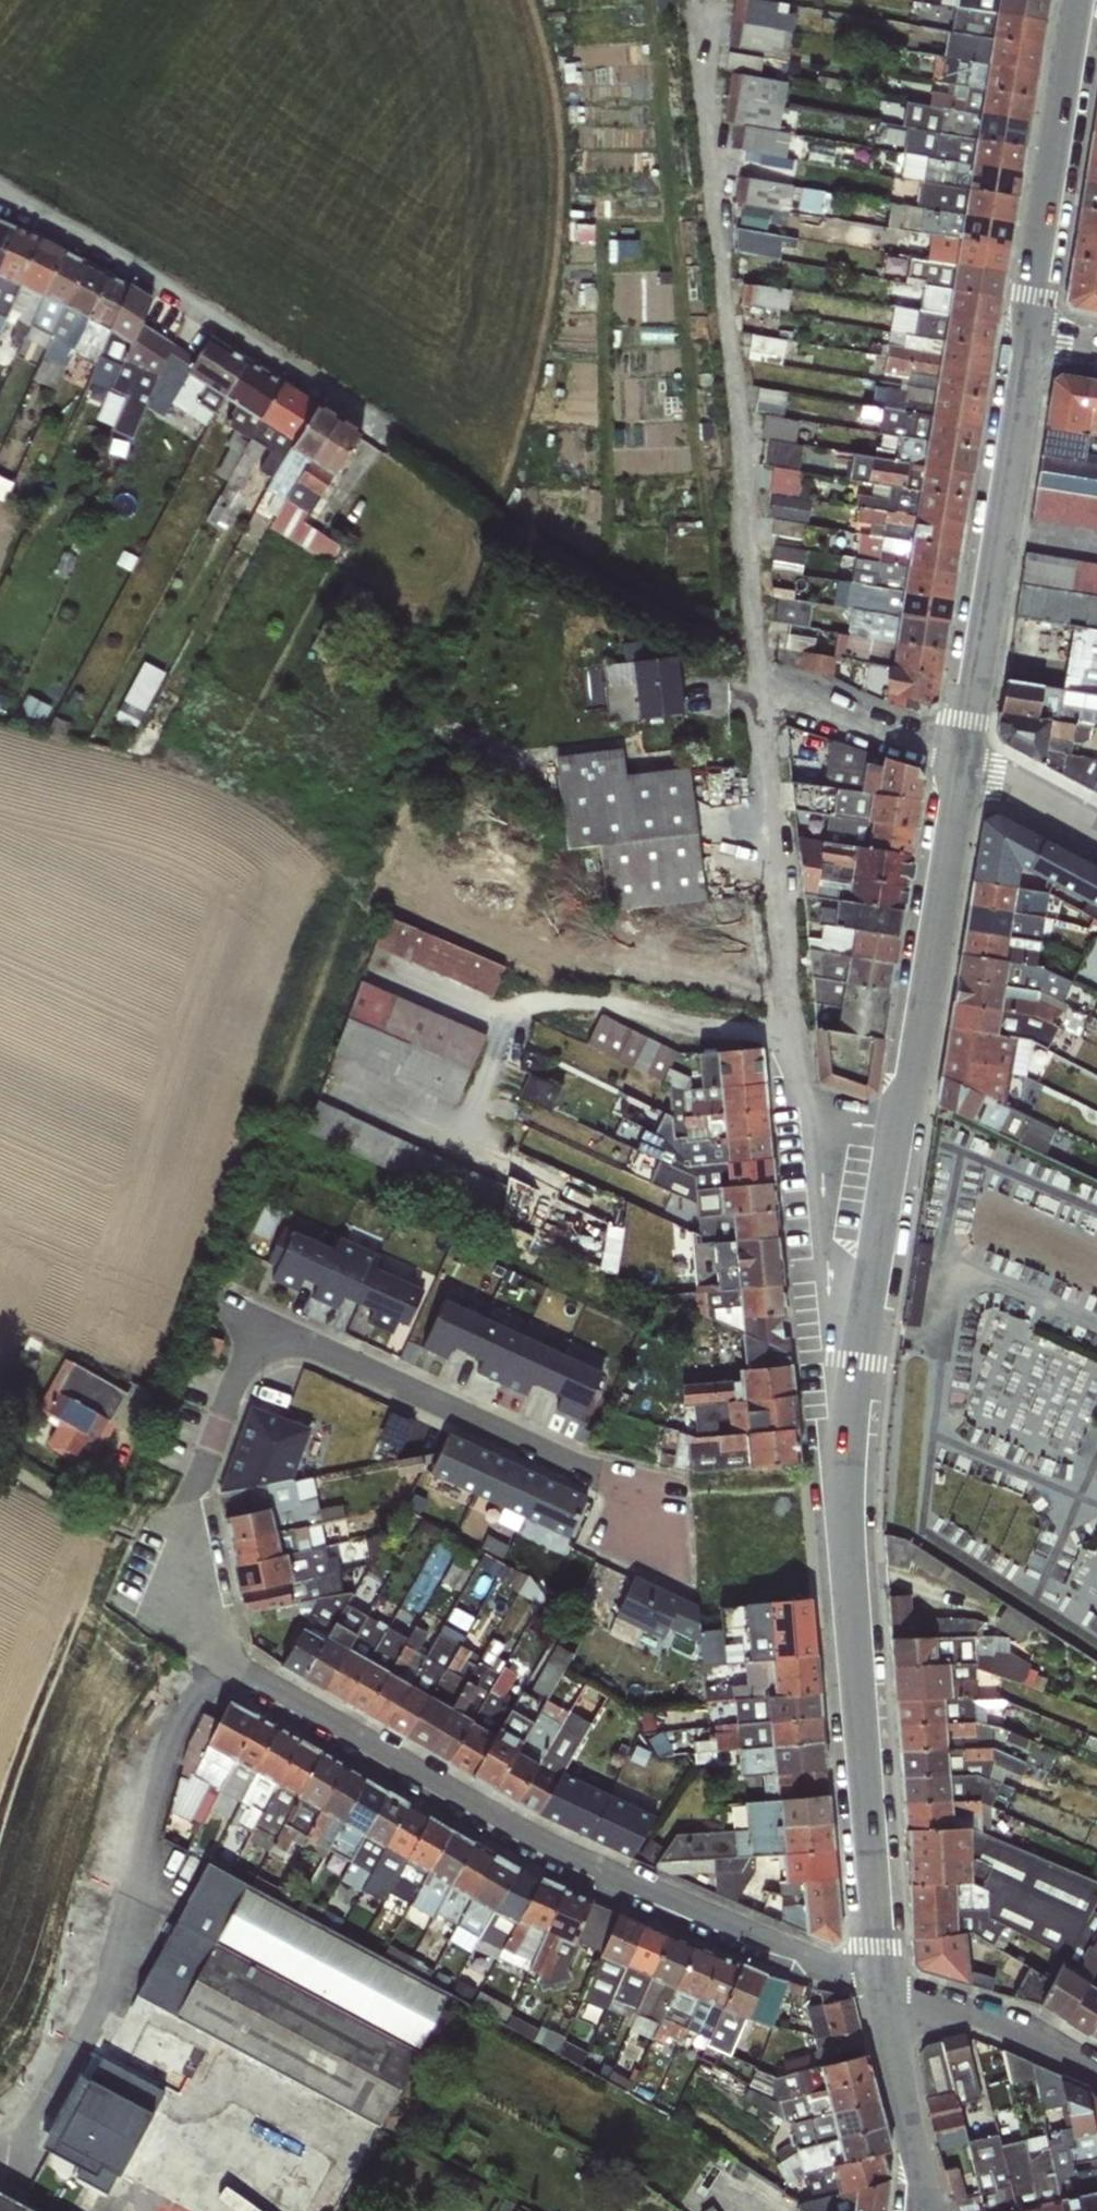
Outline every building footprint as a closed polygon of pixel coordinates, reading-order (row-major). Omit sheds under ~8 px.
[(751,0),(736,0),(728,48),(775,55),(777,48),(779,29),(783,5),(769,3),(751,0)] [(955,8),(995,14),(995,13),(997,0),(956,0),(955,8)] [(1047,0),(997,0),(995,13),(1043,22),(1047,0)] [(995,14),(955,8),(951,32),(963,34),(991,39),(995,14)] [(1039,47),(1043,22),(995,13),(995,14),(991,39),(1039,47)] [(779,29),(777,48),(789,50),(792,31),(779,29)] [(991,39),(963,34),(959,60),(986,64),(991,39)] [(1035,73),(1039,47),(991,39),(986,64),(1035,73)] [(731,70),(730,73),(759,78),(763,58),(728,53),(725,69),(731,70)] [(940,83),(944,57),(934,57),(931,81),(940,83)] [(982,90),(986,64),(959,60),(944,57),(940,83),(955,85),(982,90)] [(818,65),(809,64),(807,78),(816,79),(816,77),(818,65)] [(1031,97),(1035,73),(986,64),(982,90),(1031,97)] [(730,73),(727,97),(782,107),(786,83),(759,78),(730,73)] [(842,81),(816,77),(816,79),(815,87),(841,90),(842,81)] [(909,81),(893,79),(891,94),(906,96),(909,81)] [(982,90),(955,85),(953,96),(931,92),(928,105),(942,108),(978,115),(982,90)] [(1027,123),(1031,97),(982,90),(978,115),(1027,123)] [(723,122),(734,124),(778,131),(782,107),(727,97),(723,122)] [(938,133),(942,108),(928,105),(905,101),(901,129),(905,130),(938,133)] [(978,115),(942,108),(938,133),(974,141),(978,115)] [(1023,149),(1027,123),(978,115),(974,141),(1023,149)] [(778,131),(734,124),(730,149),(784,159),(789,134),(778,131)] [(926,158),(933,159),(938,133),(905,130),(902,155),(926,158)] [(1091,132),(1087,157),(1096,158),(1096,133),(1091,132)] [(974,141),(938,133),(933,159),(926,158),(922,182),(950,187),(967,189),(970,165),(974,141)] [(1019,173),(1023,149),(974,141),(970,165),(1019,173)] [(1087,157),(1083,182),(1096,184),(1096,158),(1087,157)] [(1015,197),(1019,173),(970,165),(967,189),(1015,197)] [(780,211),(779,213),(789,215),(793,185),(737,177),(733,204),(742,206),(743,205),(770,210),(780,211)] [(948,202),(950,187),(922,182),(915,208),(922,209),(935,211),(936,200),(948,202)] [(1083,182),(1079,207),(1096,210),(1096,184),(1083,182)] [(967,189),(950,187),(948,202),(936,200),(935,211),(962,215),(967,189)] [(1011,223),(1015,197),(967,189),(962,215),(1011,223)] [(824,194),(802,190),(799,208),(820,212),(824,194)] [(777,229),(777,228),(767,226),(770,210),(743,205),(742,206),(739,223),(777,229)] [(1079,207),(1075,232),(1096,236),(1096,210),(1079,207)] [(935,211),(922,209),(919,234),(930,236),(958,240),(962,215),(935,211)] [(779,213),(780,211),(770,210),(767,226),(777,228),(779,213)] [(1007,249),(1011,223),(962,215),(958,240),(1007,249)] [(0,222),(0,258),(13,228),(0,222)] [(797,257),(800,233),(741,225),(738,250),(797,257)] [(37,239),(13,228),(0,258),(0,280),(3,282),(0,290),(0,316),(3,318),(16,287),(37,239)] [(1075,232),(1072,257),(1096,262),(1096,236),(1075,232)] [(958,240),(930,236),(926,261),(908,258),(905,278),(922,281),(921,287),(950,291),(954,266),(958,240)] [(16,323),(27,328),(61,251),(37,239),(16,287),(30,293),(16,323)] [(1003,273),(1007,249),(958,240),(954,266),(1003,273)] [(65,309),(85,263),(61,251),(27,328),(22,339),(30,342),(34,332),(40,335),(53,304),(65,309)] [(1072,257),(1068,282),(1096,289),(1096,262),(1072,257)] [(106,274),(85,263),(65,309),(77,315),(64,344),(73,349),(106,274)] [(999,299),(1003,273),(954,266),(950,291),(999,299)] [(128,285),(106,274),(73,349),(84,354),(96,326),(110,332),(130,288),(131,286),(128,285)] [(1068,282),(1064,303),(1070,310),(1096,315),(1096,289),(1068,282)] [(791,290),(742,284),(739,305),(788,311),(791,290)] [(921,287),(914,286),(912,298),(891,295),(890,307),(917,311),(946,316),(950,291),(921,287)] [(153,302),(130,288),(110,332),(97,360),(92,371),(111,380),(108,387),(123,395),(109,428),(130,438),(145,405),(171,346),(141,327),(153,302)] [(995,323),(999,299),(950,291),(946,316),(995,323)] [(890,307),(887,346),(903,348),(904,335),(913,336),(917,311),(890,307)] [(77,315),(65,309),(51,339),(64,344),(77,315)] [(942,341),(946,316),(917,311),(913,336),(942,341)] [(991,348),(995,323),(946,316),(942,341),(991,348)] [(96,326),(84,354),(97,360),(110,332),(96,326)] [(785,341),(751,335),(748,352),(782,357),(785,341)] [(938,365),(942,341),(913,336),(904,335),(903,348),(887,346),(886,357),(938,365)] [(194,360),(171,346),(145,405),(163,412),(156,426),(196,450),(224,398),(247,361),(207,336),(194,360)] [(987,374),(991,348),(942,341),(938,365),(987,374)] [(938,365),(886,357),(883,376),(907,380),(905,392),(886,388),(882,408),(880,424),(899,428),(898,436),(926,441),(930,416),(934,392),(938,365)] [(282,383),(247,361),(224,398),(238,407),(251,414),(245,425),(233,447),(240,452),(282,383)] [(983,399),(987,374),(938,365),(934,392),(983,399)] [(1096,410),(1096,380),(1060,374),(1050,380),(1047,401),(1096,410)] [(317,405),(282,383),(240,452),(224,482),(238,490),(262,448),(270,453),(257,473),(270,481),(289,449),(317,405)] [(882,408),(886,388),(876,386),(873,407),(882,408)] [(786,393),(758,387),(755,402),(783,407),(786,393)] [(979,424),(983,399),(934,392),(930,416),(979,424)] [(1047,401),(1043,429),(1096,438),(1096,410),(1047,401)] [(317,405),(289,449),(298,455),(279,486),(281,492),(277,498),(286,503),(297,482),(299,483),(337,418),(317,405)] [(251,414),(238,407),(232,417),(245,425),(251,414)] [(759,439),(769,440),(801,446),(811,448),(815,425),(764,416),(759,439)] [(926,441),(975,449),(979,424),(930,416),(926,441)] [(361,433),(337,418),(299,483),(297,482),(286,503),(271,532),(330,561),(338,546),(312,529),(304,524),(328,485),(361,433)] [(894,461),(898,436),(899,428),(880,424),(872,457),(894,461)] [(1043,429),(1029,518),(1032,520),(1096,531),(1096,438),(1043,429)] [(926,441),(898,436),(894,461),(872,457),(853,454),(848,481),(872,485),(903,489),(918,491),(921,468),(926,441)] [(769,440),(764,465),(796,470),(801,446),(769,440)] [(921,468),(971,474),(975,449),(926,441),(921,468)] [(211,468),(223,474),(232,458),(220,451),(211,468)] [(802,472),(772,467),(769,493),(798,497),(802,472)] [(918,491),(967,499),(971,474),(921,468),(918,491)] [(238,490),(224,482),(188,549),(204,558),(240,491),(238,490)] [(336,490),(328,485),(304,524),(312,529),(336,490)] [(903,489),(872,485),(870,496),(856,494),(855,507),(858,507),(914,517),(918,491),(903,489)] [(914,517),(963,522),(967,499),(918,491),(914,517)] [(771,495),(768,516),(808,523),(811,501),(771,495)] [(914,517),(858,507),(856,522),(870,525),(868,535),(858,534),(855,559),(863,560),(906,566),(910,542),(914,517)] [(910,542),(959,548),(963,522),(914,517),(910,542)] [(803,524),(773,519),(770,535),(800,540),(803,524)] [(906,566),(955,574),(959,548),(910,542),(906,566)] [(773,547),(771,561),(801,566),(802,550),(773,547)] [(906,566),(863,560),(860,585),(902,592),(906,566)] [(801,566),(771,561),(770,573),(800,577),(801,566)] [(902,592),(951,600),(955,574),(906,566),(902,592)] [(902,592),(860,585),(836,581),(832,606),(852,609),(898,617),(902,592)] [(898,617),(947,625),(951,600),(902,592),(898,617)] [(811,604),(777,598),(773,622),(807,628),(811,604)] [(893,644),(898,617),(852,609),(848,634),(866,638),(893,644)] [(893,644),(943,650),(947,625),(898,617),(893,644)] [(784,650),(802,654),(811,652),(813,639),(785,634),(784,650)] [(890,666),(893,644),(866,638),(865,643),(861,661),(866,662),(890,666)] [(845,658),(861,661),(865,643),(848,640),(845,658)] [(890,666),(939,674),(943,650),(893,644),(890,666)] [(811,652),(802,654),(799,670),(831,679),(836,657),(811,652)] [(611,659),(612,680),(639,679),(642,714),(686,711),(683,654),(611,659)] [(120,714),(143,725),(170,669),(147,658),(120,714)] [(884,704),(890,666),(866,662),(862,694),(884,704)] [(935,700),(939,674),(890,666),(884,704),(915,712),(918,703),(927,706),(935,700)] [(876,794),(882,758),(829,739),(825,763),(827,764),(825,788),(870,794),(870,793),(876,794)] [(708,896),(693,763),(629,770),(626,745),(560,752),(571,852),(611,848),(619,922),(666,917),(665,901),(708,896)] [(876,794),(919,802),(923,780),(915,768),(882,758),(876,794)] [(870,794),(825,788),(790,783),(793,811),(829,816),(866,821),(870,794)] [(870,822),(914,828),(919,802),(876,794),(870,793),(870,794),(866,821),(870,822)] [(866,848),(870,822),(866,821),(829,816),(827,827),(794,822),(796,837),(821,842),(853,846),(866,848)] [(866,848),(909,855),(914,828),(870,822),(866,848)] [(849,877),(853,846),(821,842),(796,837),(802,894),(820,897),(838,900),(845,901),(849,877)] [(849,877),(903,886),(909,855),(866,848),(853,846),(849,877)] [(845,901),(899,910),(903,886),(849,877),(845,901)] [(968,905),(1043,918),(1065,921),(1067,931),(1088,935),(1093,923),(1093,911),(1037,890),(971,882),(968,905)] [(838,900),(820,897),(816,924),(821,925),(834,927),(838,900)] [(852,930),(895,937),(899,910),(845,901),(838,900),(834,927),(852,930)] [(963,930),(1040,942),(1043,918),(968,905),(963,930)] [(377,946),(497,994),(510,961),(390,913),(377,946)] [(834,927),(821,925),(819,939),(807,938),(809,950),(848,957),(852,930),(834,927)] [(848,957),(891,963),(895,937),(852,930),(848,957)] [(1040,942),(963,930),(959,954),(1036,967),(1040,942)] [(848,957),(809,950),(811,978),(818,979),(844,983),(848,957)] [(1036,967),(959,954),(955,978),(1039,991),(1042,968),(1036,967)] [(844,983),(886,990),(891,963),(848,957),(844,983)] [(818,979),(811,978),(815,1029),(836,1032),(840,1008),(844,983),(818,979)] [(1039,991),(955,978),(951,1004),(1053,1027),(1062,1029),(1069,1014),(1064,1010),(1065,1004),(1087,1014),(1096,999),(1062,984),(1052,997),(1039,991)] [(336,1052),(464,1102),(492,1029),(364,979),(336,1052)] [(840,1008),(882,1014),(886,990),(844,983),(840,1008)] [(1053,1027),(951,1004),(947,1027),(1016,1038),(1044,1049),(1051,1034),(1053,1027)] [(840,1008),(836,1032),(878,1038),(882,1014),(840,1008)] [(718,1088),(715,1053),(698,1054),(700,1089),(689,1091),(688,1076),(671,1068),(675,1051),(599,1015),(585,1044),(665,1085),(668,1110),(658,1114),(659,1135),(643,1129),(634,1150),(656,1159),(648,1182),(649,1183),(694,1204),(696,1218),(727,1215),(725,1187),(723,1162),(721,1136),(719,1112),(718,1088)] [(1016,1038),(947,1027),(943,1054),(1010,1070),(1016,1038)] [(836,1032),(815,1029),(819,1080),(862,1095),(871,1090),(878,1038),(836,1032)] [(718,1088),(763,1083),(759,1048),(715,1053),(718,1088)] [(340,1053),(308,1127),(440,1184),(453,1155),(334,1104),(354,1059),(340,1053)] [(556,1107),(564,1082),(548,1076),(554,1059),(538,1054),(524,1096),(556,1107)] [(1010,1070),(943,1054),(939,1078),(1005,1106),(1010,1070)] [(1005,1106),(939,1078),(934,1106),(1043,1155),(1055,1130),(1005,1106)] [(763,1083),(718,1088),(719,1112),(765,1108),(763,1083)] [(765,1108),(719,1112),(721,1136),(768,1134),(765,1108)] [(768,1134),(721,1136),(723,1162),(770,1159),(768,1134)] [(770,1159),(723,1162),(725,1187),(772,1182),(770,1159)] [(772,1182),(725,1187),(727,1215),(774,1210),(772,1182)] [(727,1215),(696,1218),(698,1245),(777,1238),(774,1210),(727,1215)] [(294,1227),(275,1278),(302,1288),(306,1276),(321,1281),(316,1296),(344,1306),(348,1296),(375,1306),(370,1321),(397,1331),(405,1309),(418,1314),(429,1284),(379,1266),(385,1250),(340,1234),(337,1243),(294,1227)] [(732,1270),(779,1266),(777,1238),(698,1245),(700,1264),(732,1270)] [(732,1270),(700,1264),(695,1264),(692,1291),(661,1295),(740,1334),(743,1367),(789,1365),(779,1266),(732,1270)] [(485,1354),(477,1372),(528,1392),(534,1379),(566,1392),(560,1408),(585,1418),(607,1362),(445,1298),(426,1347),(450,1356),(455,1343),(485,1354)] [(456,1345),(450,1357),(472,1366),(478,1354),(456,1345)] [(84,1462),(122,1397),(70,1365),(43,1411),(71,1427),(59,1447),(84,1462)] [(789,1365),(743,1367),(736,1370),(737,1378),(680,1385),(682,1405),(692,1408),(791,1395),(789,1365)] [(559,1406),(563,1392),(534,1382),(530,1396),(559,1406)] [(791,1395),(692,1408),(693,1435),(794,1429),(791,1395)] [(794,1429),(693,1435),(663,1428),(659,1445),(674,1450),(673,1455),(661,1453),(661,1464),(698,1471),(797,1462),(794,1429)] [(593,1493),(451,1431),(433,1473),(575,1535),(593,1493)] [(229,1539),(320,1523),(312,1478),(219,1494),(229,1539)] [(897,1502),(889,1545),(910,1549),(916,1518),(906,1516),(909,1504),(897,1502)] [(234,1567),(325,1546),(320,1523),(229,1539),(234,1567)] [(240,1593),(330,1573),(325,1546),(234,1567),(240,1593)] [(330,1573),(240,1593),(244,1613),(321,1598),(342,1594),(338,1570),(330,1573)] [(699,1630),(708,1599),(633,1575),(620,1617),(668,1632),(671,1621),(699,1630)] [(342,1594),(321,1598),(280,1667),(301,1679),(346,1606),(353,1591),(342,1594)] [(895,1700),(971,1702),(1002,1699),(1002,1678),(1022,1685),(1029,1666),(1013,1655),(993,1652),(993,1638),(982,1635),(979,1619),(922,1616),(920,1607),(912,1608),(909,1595),(887,1596),(895,1700)] [(346,1606),(301,1679),(322,1691),(366,1613),(346,1606)] [(387,1626),(343,1703),(362,1715),(414,1626),(419,1616),(399,1607),(387,1626)] [(366,1613),(322,1691),(343,1703),(387,1626),(376,1621),(381,1618),(366,1613)] [(742,1662),(815,1655),(812,1624),(698,1631),(700,1665),(742,1662)] [(414,1626),(362,1715),(381,1725),(425,1656),(419,1652),(429,1633),(414,1626)] [(425,1656),(381,1725),(402,1738),(458,1645),(438,1633),(425,1656)] [(553,1697),(576,1650),(559,1642),(536,1689),(553,1697)] [(458,1645),(402,1738),(425,1751),(480,1655),(458,1645)] [(480,1655),(425,1751),(447,1764),(503,1667),(480,1655)] [(815,1655),(742,1662),(746,1686),(730,1687),(735,1699),(818,1692),(815,1655)] [(503,1667),(447,1764),(470,1777),(510,1709),(513,1705),(507,1699),(519,1676),(503,1667)] [(818,1692),(735,1699),(736,1723),(820,1716),(818,1692)] [(971,1702),(895,1700),(896,1723),(973,1721),(971,1702)] [(531,1720),(493,1790),(517,1804),(567,1712),(545,1701),(531,1720)] [(209,1811),(256,1719),(229,1703),(217,1723),(203,1714),(185,1746),(169,1811),(202,1824),(209,1811)] [(510,1709),(470,1777),(493,1790),(531,1720),(510,1709)] [(567,1712),(517,1804),(537,1815),(589,1724),(567,1712)] [(820,1716),(736,1723),(714,1727),(716,1751),(738,1750),(823,1743),(820,1716)] [(241,1801),(277,1730),(256,1719),(209,1811),(219,1818),(230,1796),(241,1801)] [(973,1721),(896,1723),(898,1752),(992,1747),(990,1727),(973,1721)] [(251,1833),(295,1741),(277,1730),(241,1801),(246,1803),(236,1826),(251,1833)] [(272,1844),(319,1755),(295,1741),(251,1833),(247,1841),(268,1852),(272,1844)] [(823,1743),(738,1750),(742,1776),(774,1776),(825,1770),(823,1743)] [(992,1747),(898,1752),(900,1777),(986,1776),(986,1764),(1014,1772),(1018,1760),(992,1747)] [(306,1838),(341,1768),(319,1755),(272,1844),(286,1852),(296,1832),(306,1838)] [(341,1768),(306,1838),(328,1850),(363,1781),(341,1768)] [(825,1770),(774,1776),(777,1798),(827,1795),(825,1770)] [(986,1776),(900,1777),(902,1803),(952,1801),(991,1809),(996,1809),(1000,1786),(986,1776)] [(349,1862),(385,1794),(363,1781),(328,1850),(349,1862)] [(361,1893),(406,1806),(385,1794),(349,1862),(340,1880),(361,1893)] [(746,1830),(830,1824),(827,1795),(777,1798),(745,1801),(746,1830)] [(952,1801),(902,1803),(905,1830),(953,1826),(970,1830),(993,1835),(991,1809),(952,1801)] [(388,1892),(427,1819),(406,1806),(361,1893),(339,1933),(359,1945),(388,1892)] [(410,1906),(450,1832),(427,1819),(388,1892),(410,1906)] [(830,1824),(746,1830),(675,1834),(652,1866),(665,1873),(726,1871),(714,1892),(734,1903),(755,1869),(753,1857),(781,1854),(832,1850),(830,1824)] [(907,1857),(969,1855),(970,1830),(953,1826),(905,1830),(907,1857)] [(969,1984),(1039,2005),(1094,1908),(1096,1902),(1096,1882),(993,1835),(970,1830),(969,1855),(969,1883),(954,1884),(955,1910),(956,1934),(964,1934),(969,1984)] [(435,1914),(472,1845),(450,1832),(410,1906),(431,1918),(435,1914)] [(457,1926),(493,1857),(472,1845),(435,1914),(457,1926)] [(784,1881),(835,1878),(832,1850),(781,1854),(784,1881)] [(969,1855),(907,1857),(908,1884),(954,1884),(969,1883),(969,1855)] [(477,1938),(517,1871),(493,1857),(457,1926),(477,1938)] [(501,1947),(538,1882),(517,1871),(477,1938),(501,1947)] [(835,1878),(784,1881),(778,1882),(779,1895),(801,1894),(801,1905),(780,1906),(781,1921),(830,1945),(840,1937),(835,1878)] [(531,1959),(561,1891),(538,1882),(501,1947),(531,1959)] [(954,1884),(908,1884),(909,1910),(955,1910),(954,1884)] [(561,1891),(531,1959),(525,1979),(537,1983),(554,1984),(566,1980),(565,1959),(589,1901),(561,1891)] [(1096,1967),(1096,1910),(1094,1908),(1039,2005),(1063,2020),(1096,1967)] [(911,1940),(956,1934),(955,1910),(909,1910),(911,1940)] [(606,2009),(642,1924),(616,1913),(581,1999),(606,2009)] [(630,2028),(666,1934),(642,1924),(606,2009),(623,2016),(619,2024),(630,2028)] [(651,2037),(692,1946),(666,1934),(630,2028),(651,2037)] [(956,1934),(911,1940),(912,1962),(917,1969),(969,1984),(964,1934),(956,1934)] [(686,2029),(714,1955),(692,1946),(651,2037),(666,2043),(667,2038),(680,2044),(686,2029)] [(709,2039),(740,1967),(714,1955),(686,2029),(709,2039)] [(745,2018),(764,1975),(740,1967),(709,2039),(706,2045),(730,2055),(745,2018)] [(1063,2020),(1086,2034),(1096,2018),(1096,1967),(1063,2020)] [(764,1975),(745,2018),(771,2028),(783,1998),(797,2004),(803,1985),(764,1975)] [(829,2059),(870,2049),(856,1993),(815,2003),(829,2059)] [(1086,2034),(1096,2041),(1096,2018),(1086,2034)] [(966,2142),(958,2104),(979,2098),(962,2033),(939,2041),(926,2043),(919,2051),(923,2100),(955,2210),(984,2210),(966,2142)] [(894,2187),(886,2154),(893,2143),(871,2051),(828,2062),(825,2083),(803,2071),(748,2083),(752,2096),(780,2112),(794,2120),(799,2139),(785,2165),(788,2176),(838,2164),(844,2191),(809,2199),(807,2210),(891,2210),(894,2187)] [(93,2074),(83,2069),(44,2144),(83,2164),(78,2174),(114,2192),(168,2086),(104,2054),(93,2074)] [(1087,2087),(1096,2135),(1096,2139),(1096,2093),(1087,2087)] [(997,2136),(1016,2210),(1038,2210),(1027,2161),(1026,2150),(1023,2150),(1014,2117),(995,2122),(997,2136)] [(1096,2135),(1071,2141),(1084,2210),(1096,2210),(1096,2139),(1096,2135)] [(966,2142),(984,2210),(1016,2210),(997,2136),(966,2142)] [(1071,2141),(1048,2145),(1060,2210),(1084,2210),(1071,2141)] [(1027,2161),(1038,2210),(1060,2210),(1048,2145),(1032,2151),(1034,2159),(1027,2161)] [(0,2198),(0,2210),(29,2210),(0,2198)] [(527,2203),(520,2210),(537,2210),(527,2203)]
